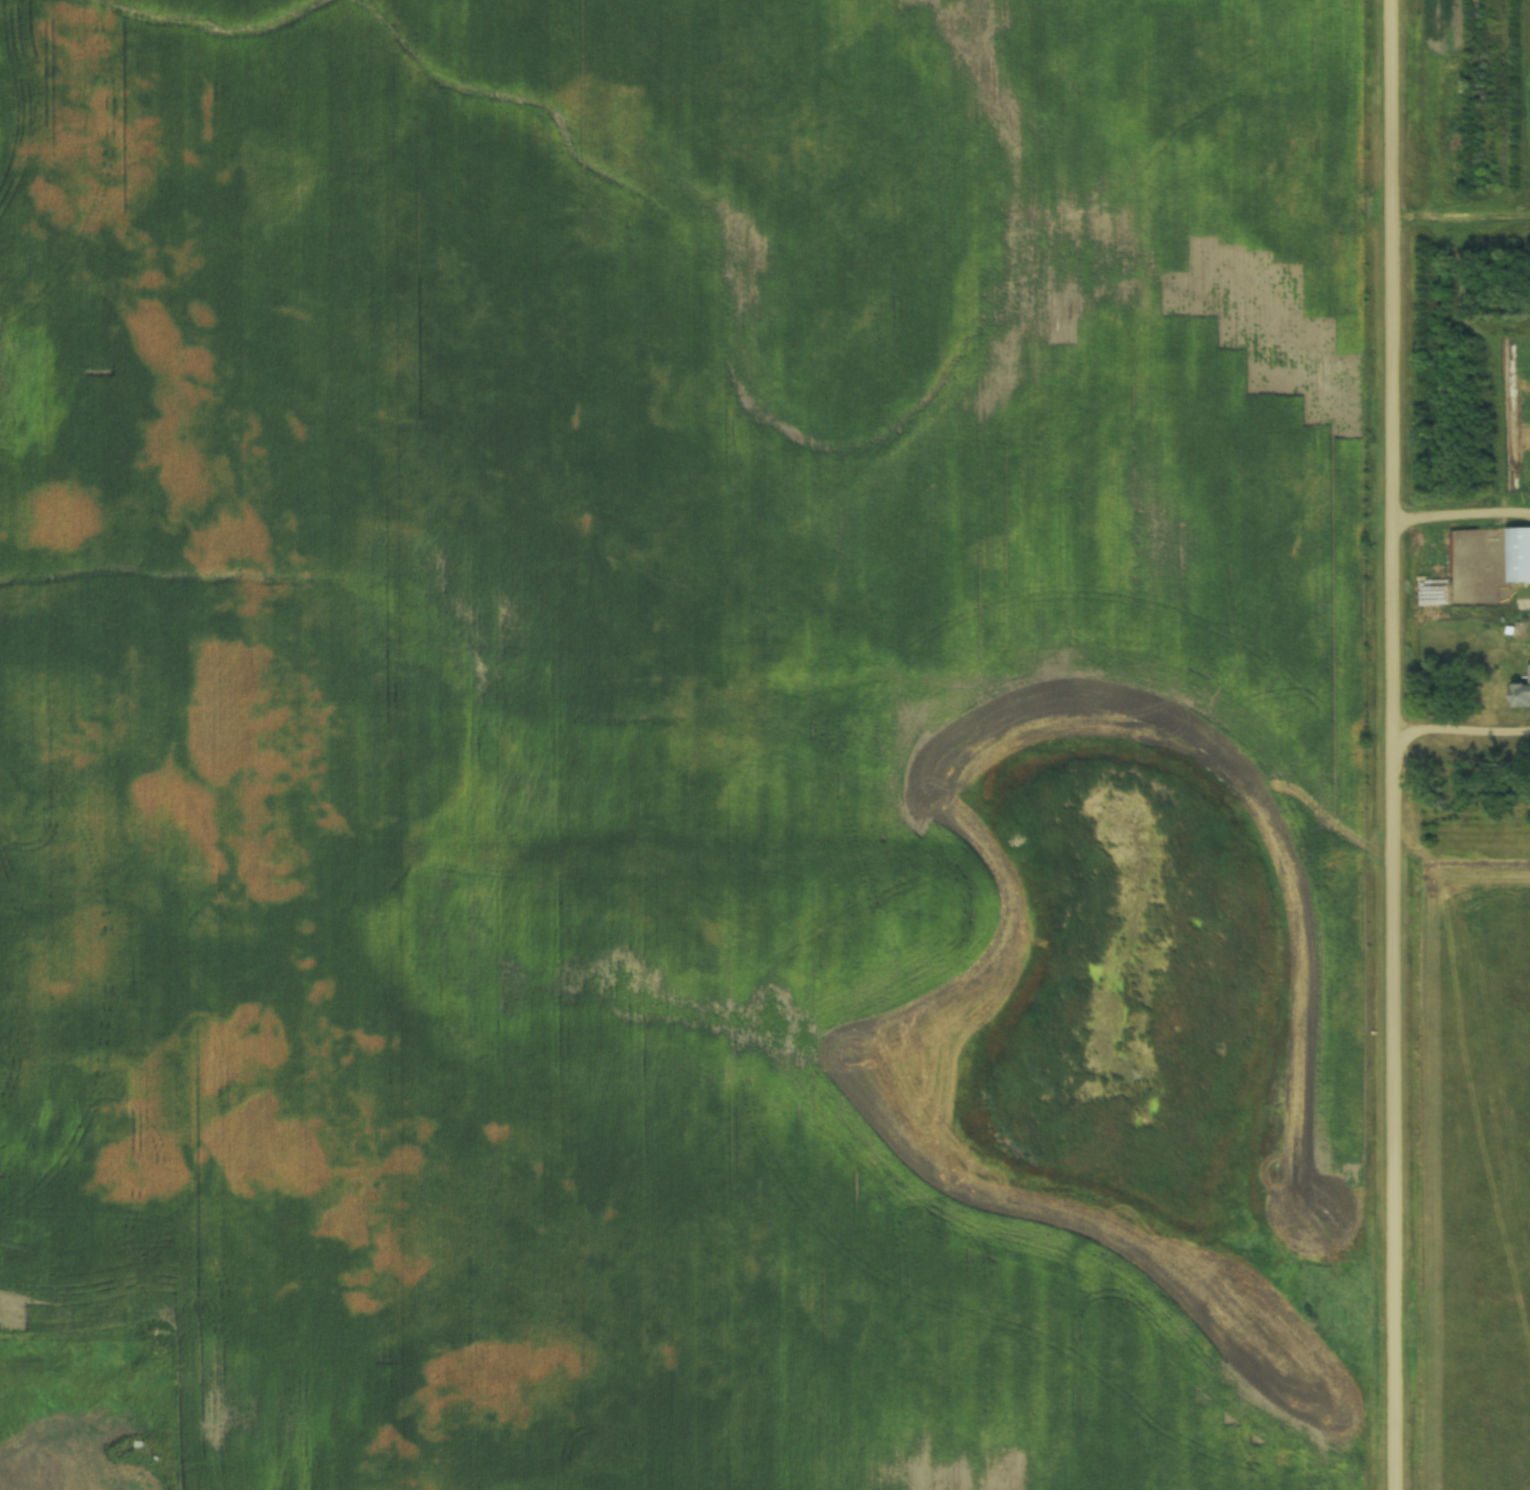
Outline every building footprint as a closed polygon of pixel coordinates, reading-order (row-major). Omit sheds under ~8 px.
[(1507,528),(1507,583),(1529,583),(1529,528),(1507,528)] [(1529,665),(1529,685),(1512,685),(1512,708),(1529,708),(1529,665)]
